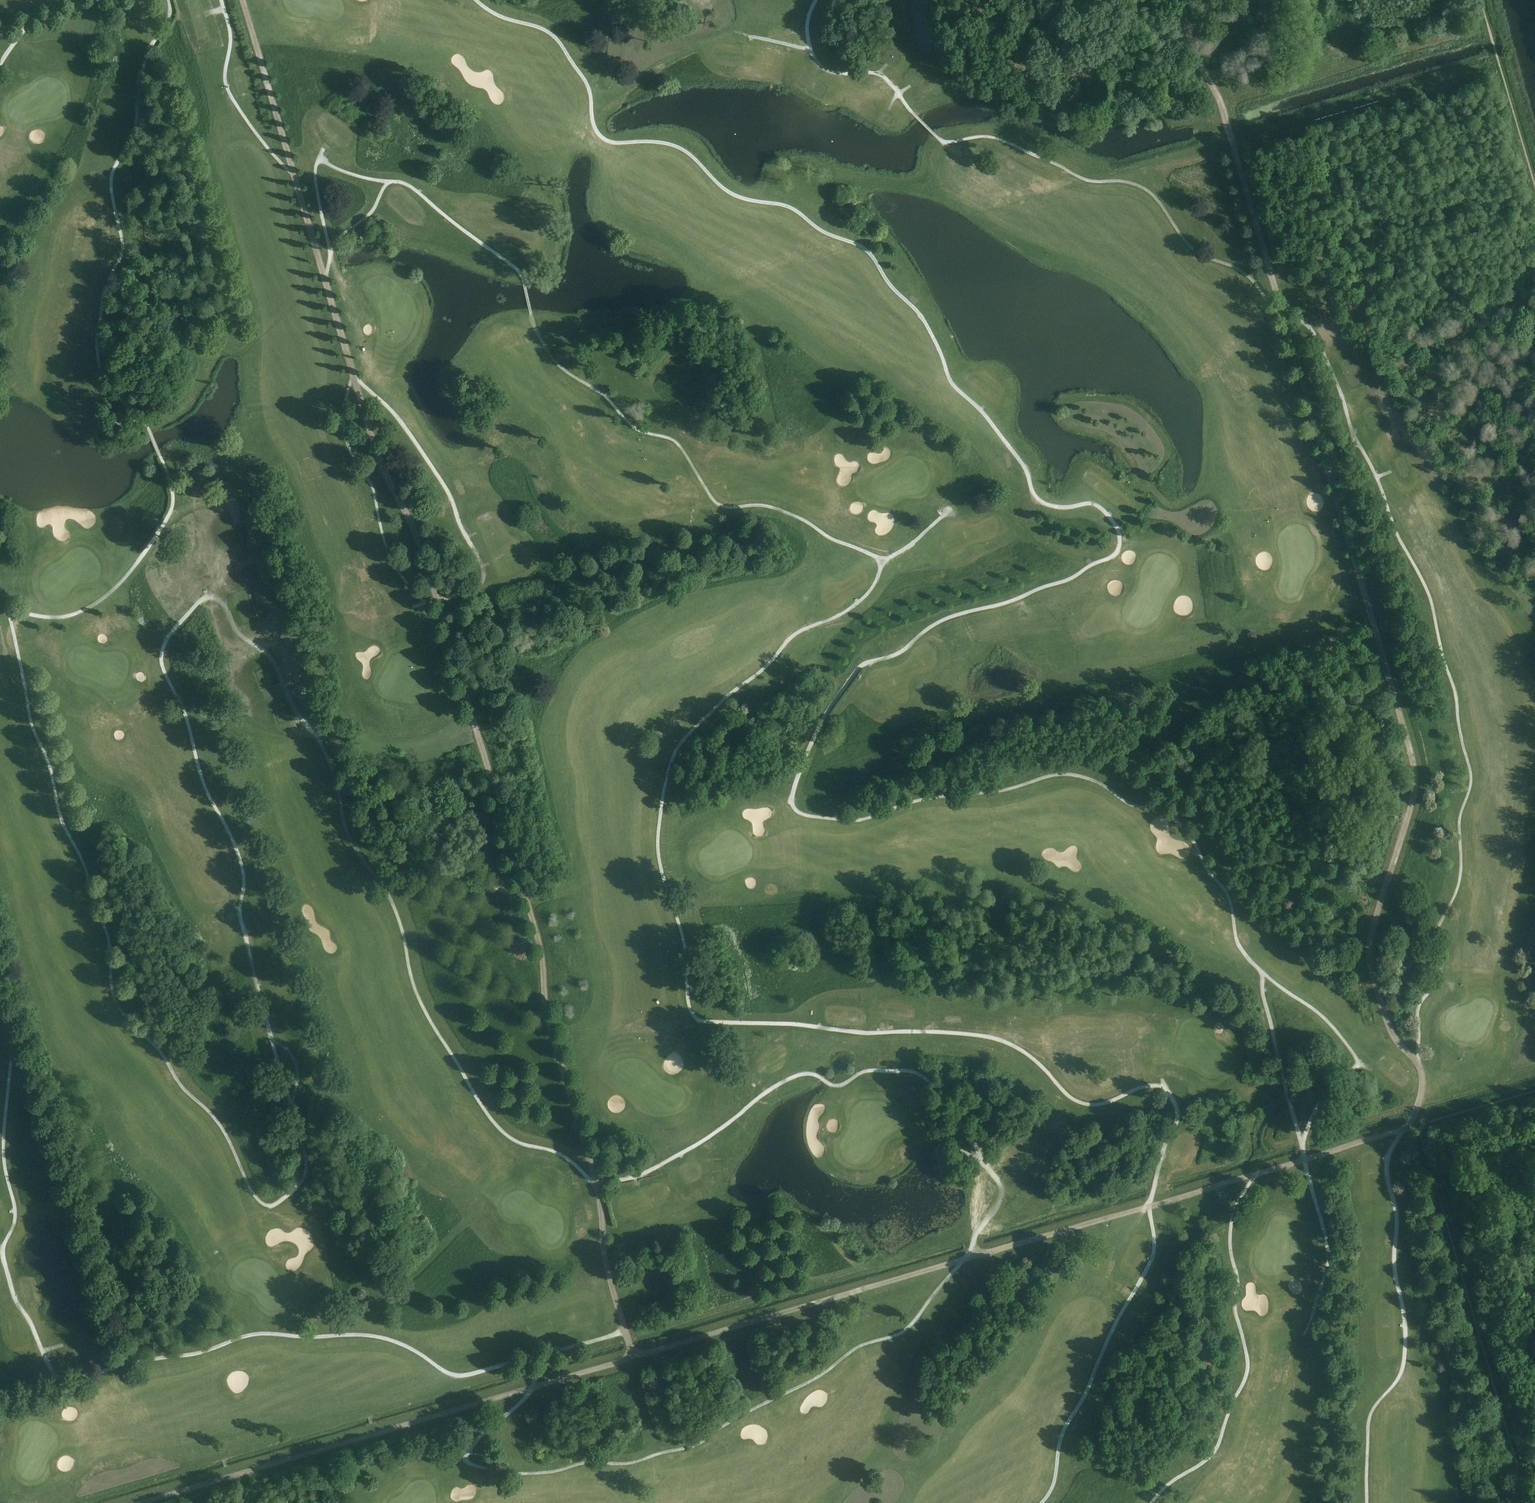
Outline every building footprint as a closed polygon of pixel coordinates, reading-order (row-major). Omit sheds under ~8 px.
[(860,509),(861,503),(853,500),(852,507),(860,509)] [(54,547),(53,540),(45,541),(47,548),(54,547)] [(1110,584),(1117,593),(1124,587),(1118,579),(1110,584)] [(143,670),(136,674),(141,680),(147,676),(143,670)] [(96,727),(100,720),(93,716),(89,723),(96,727)] [(769,893),(777,890),(775,881),(766,884),(769,893)] [(1512,1027),(1510,1019),(1502,1021),(1504,1029),(1512,1027)] [(607,1101),(616,1110),(624,1101),(616,1093),(607,1101)] [(825,1121),(829,1130),(838,1126),(833,1117),(825,1121)] [(63,1471),(73,1467),(67,1455),(57,1459),(63,1471)]
